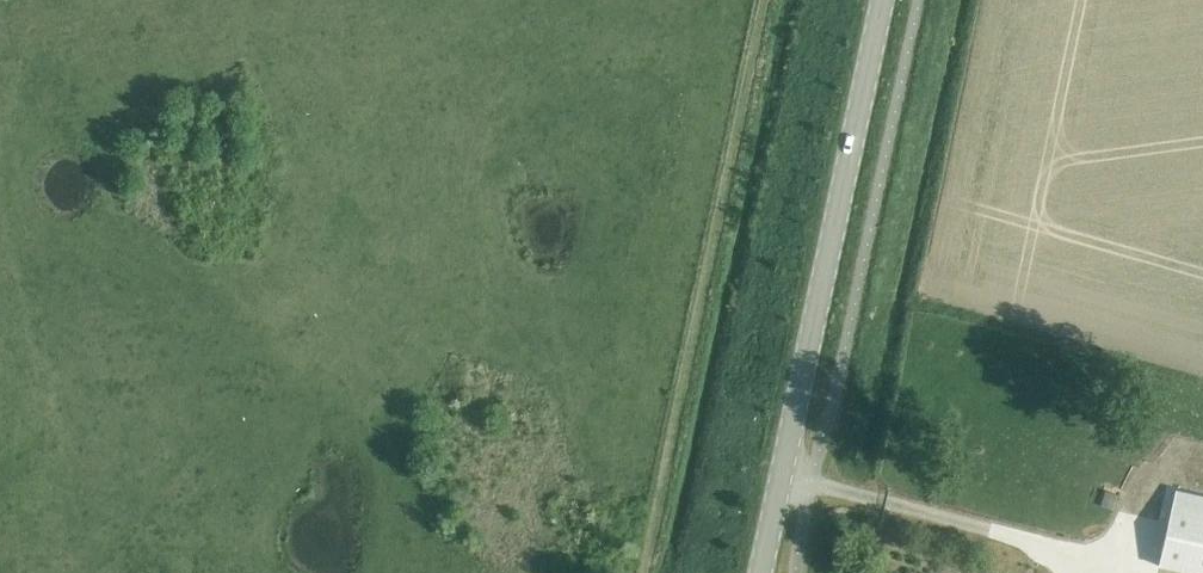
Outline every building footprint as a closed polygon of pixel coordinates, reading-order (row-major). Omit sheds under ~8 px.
[(1159,566),(1190,572),(1202,572),(1202,502),(1174,496),(1159,566)]
